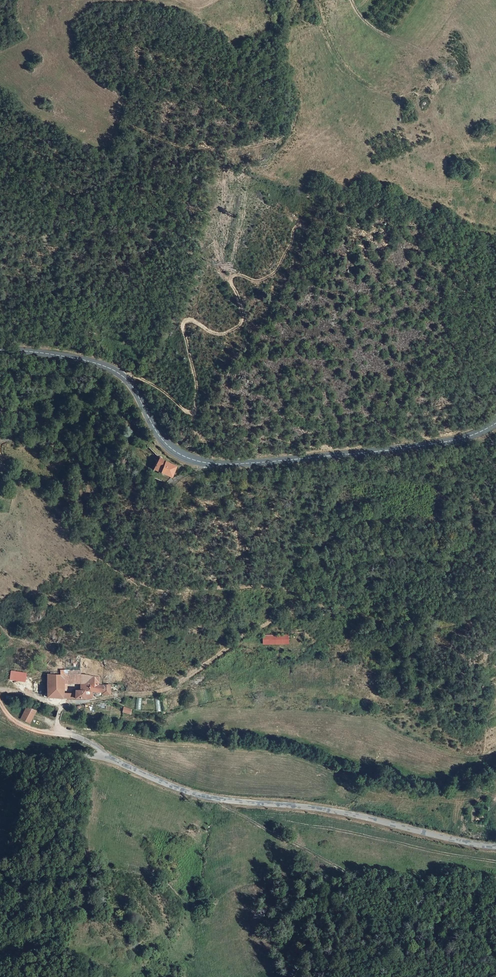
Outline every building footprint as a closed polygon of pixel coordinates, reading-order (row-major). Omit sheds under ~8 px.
[(167,462),(161,456),(156,469),(162,471),(175,475),(178,466),(167,462)] [(263,644),(288,643),(287,636),(262,637),(263,644)] [(52,669),(53,694),(68,694),(70,694),(70,676),(70,670),(52,669)] [(26,674),(10,671),(9,680),(25,683),(26,674)] [(109,677),(105,677),(88,676),(87,682),(82,682),(82,690),(99,691),(99,689),(99,684),(110,684),(109,677)] [(29,719),(33,710),(26,708),(22,716),(29,719)]
